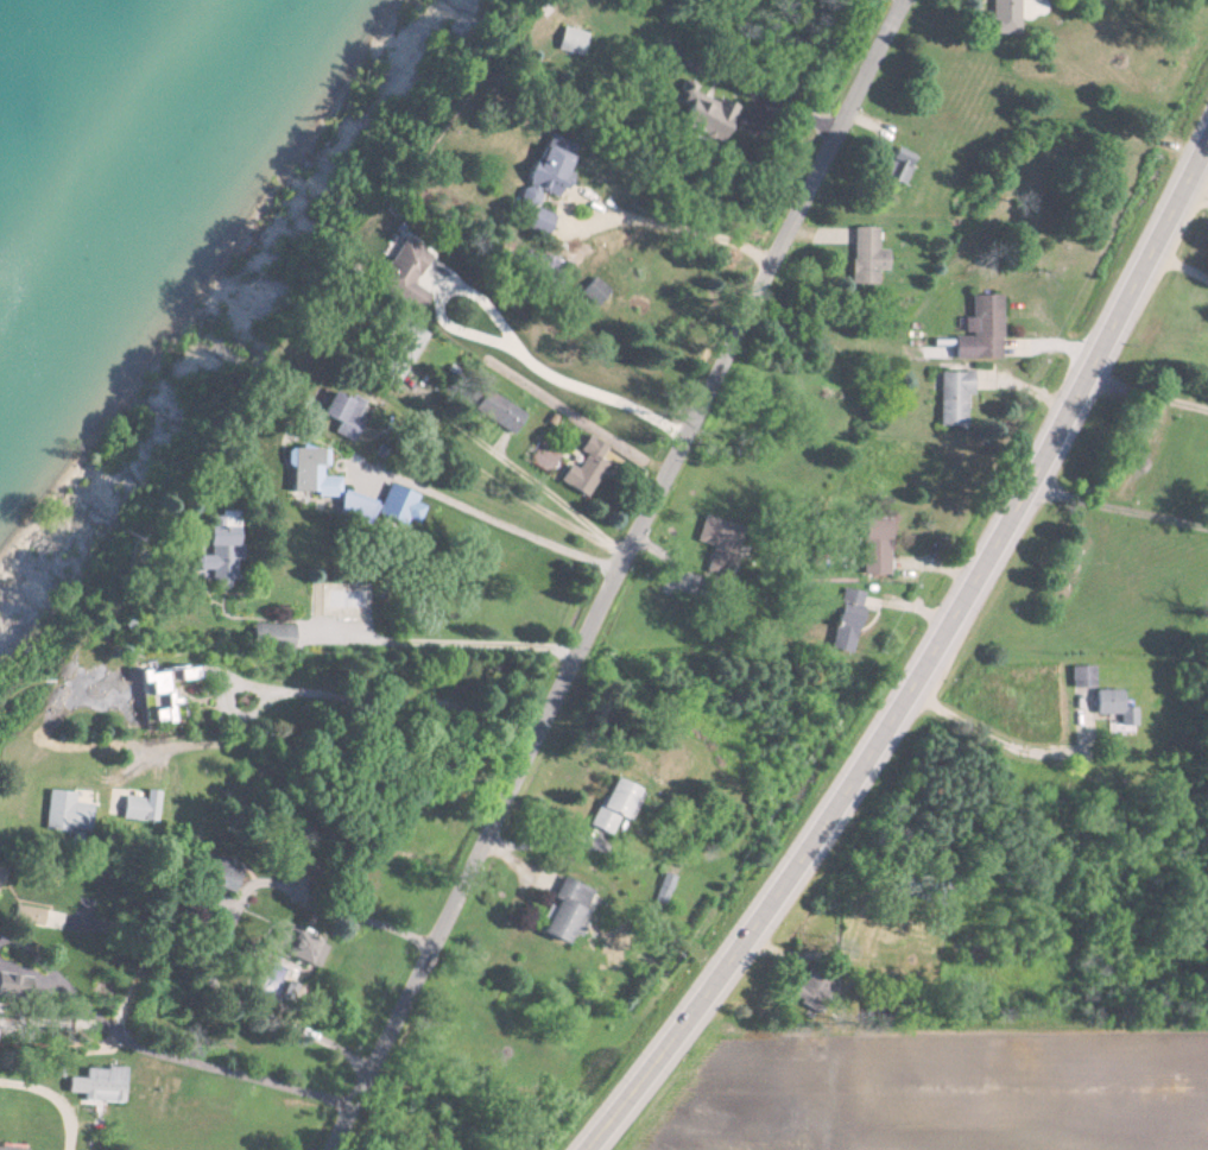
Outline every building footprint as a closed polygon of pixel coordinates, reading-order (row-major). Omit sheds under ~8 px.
[(1019,34),(1019,0),(990,0),(989,34),(1019,34)] [(549,48),(577,56),(583,34),(556,26),(549,48)] [(717,141),(731,106),(687,89),(673,123),(717,141)] [(563,155),(535,143),(512,199),(530,207),(537,191),(554,198),(564,174),(557,171),(563,155)] [(902,184),(908,167),(903,165),(908,152),(890,146),(879,176),(902,184)] [(548,214),(527,206),(518,227),(540,236),(548,214)] [(851,227),(850,284),(874,285),(875,270),(886,270),(886,250),(875,250),(875,227),(851,227)] [(369,284),(414,311),(424,293),(408,284),(426,254),(397,237),(369,284)] [(577,293),(593,307),(607,291),(592,277),(577,293)] [(999,358),(998,294),(968,294),(968,317),(961,317),(961,335),(951,335),(951,358),(999,358)] [(425,333),(394,314),(386,328),(396,334),(373,371),(394,384),(403,369),(425,333)] [(937,426),(964,426),(964,394),(970,394),(970,372),(938,371),(937,426)] [(510,434),(523,413),(483,388),(470,409),(510,434)] [(313,414),(333,423),(329,432),(350,441),(357,424),(351,421),(360,401),(346,395),(344,400),(323,391),(313,414)] [(557,481),(586,497),(604,465),(596,461),(604,447),(585,436),(577,450),(584,454),(575,469),(566,464),(557,481)] [(286,492),(315,492),(315,495),(338,495),(338,477),(323,477),(323,448),(286,448),(286,492)] [(416,523),(424,507),(414,502),(416,495),(388,483),(375,514),(403,526),(406,519),(416,523)] [(374,501),(340,490),(333,511),(367,523),(374,501)] [(885,516),(858,517),(860,575),(886,574),(885,516)] [(693,542),(710,546),(704,569),(728,575),(740,527),(699,517),(693,542)] [(231,526),(198,526),(198,545),(206,545),(206,555),(190,555),(190,569),(208,569),(208,583),(230,584),(231,526)] [(825,648),(847,652),(861,592),(839,588),(825,648)] [(1092,687),(1092,665),(1068,666),(1069,687),(1092,687)] [(168,679),(190,676),(189,667),(130,673),(131,683),(140,682),(142,695),(156,693),(157,707),(144,708),(145,722),(166,719),(164,704),(171,703),(168,679)] [(1120,690),(1093,690),(1092,714),(1118,715),(1117,726),(1134,726),(1134,707),(1119,707),(1120,690)] [(608,835),(616,817),(623,820),(632,797),(639,800),(643,792),(609,778),(588,827),(608,835)] [(86,831),(90,804),(72,802),(73,793),(46,789),(42,826),(86,831)] [(144,798),(122,797),(121,819),(157,820),(158,791),(145,790),(144,798)] [(232,872),(210,865),(204,885),(227,892),(232,872)] [(673,876),(662,872),(652,901),(664,904),(673,876)] [(586,889),(559,877),(535,933),(562,945),(586,889)] [(323,942),(274,928),(270,944),(280,947),(277,956),(316,967),(323,942)] [(805,971),(787,995),(813,1014),(836,982),(820,971),(815,978),(805,971)] [(22,1000),(26,977),(0,974),(0,997),(22,1000)] [(119,1102),(121,1068),(81,1067),(81,1078),(62,1077),(62,1093),(79,1093),(79,1101),(119,1102)]
